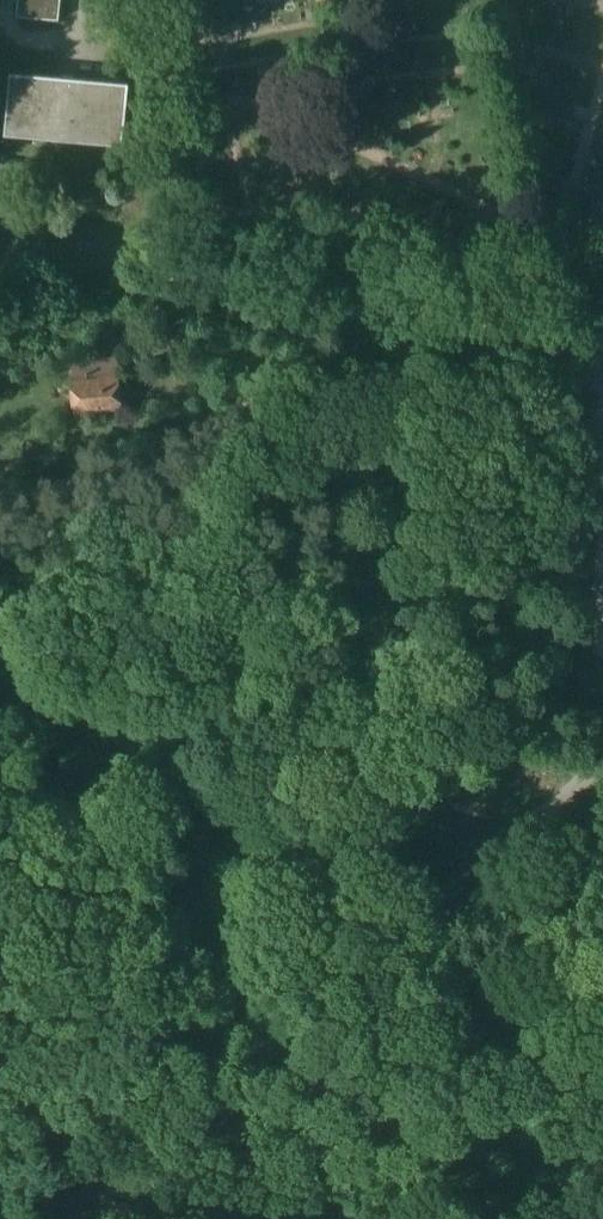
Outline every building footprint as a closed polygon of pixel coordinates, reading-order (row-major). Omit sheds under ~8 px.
[(16,17),(58,21),(60,0),(17,0),(16,17)] [(110,82),(26,74),(25,78),(10,77),(6,126),(122,136),(126,87),(110,85),(110,82)] [(118,372),(85,376),(86,381),(82,381),(85,410),(102,408),(102,414),(122,412),(118,372)]
